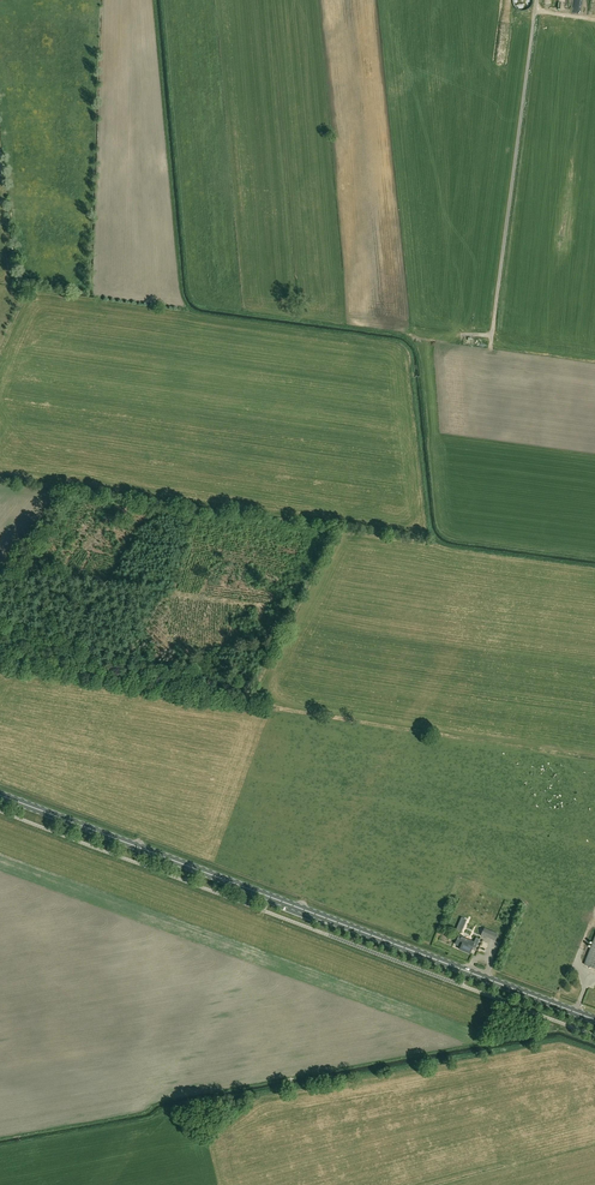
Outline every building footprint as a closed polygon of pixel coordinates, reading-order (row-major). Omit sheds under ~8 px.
[(469,932),(478,910),(466,905),(465,909),(466,910),(458,928),(469,932)] [(484,928),(481,935),(495,941),(498,933),(484,928)] [(475,938),(474,941),(459,935),(455,943),(461,946),(460,948),(470,953),(472,948),(485,954),(490,943),(475,938)] [(594,968),(594,938),(585,964),(594,968)]
